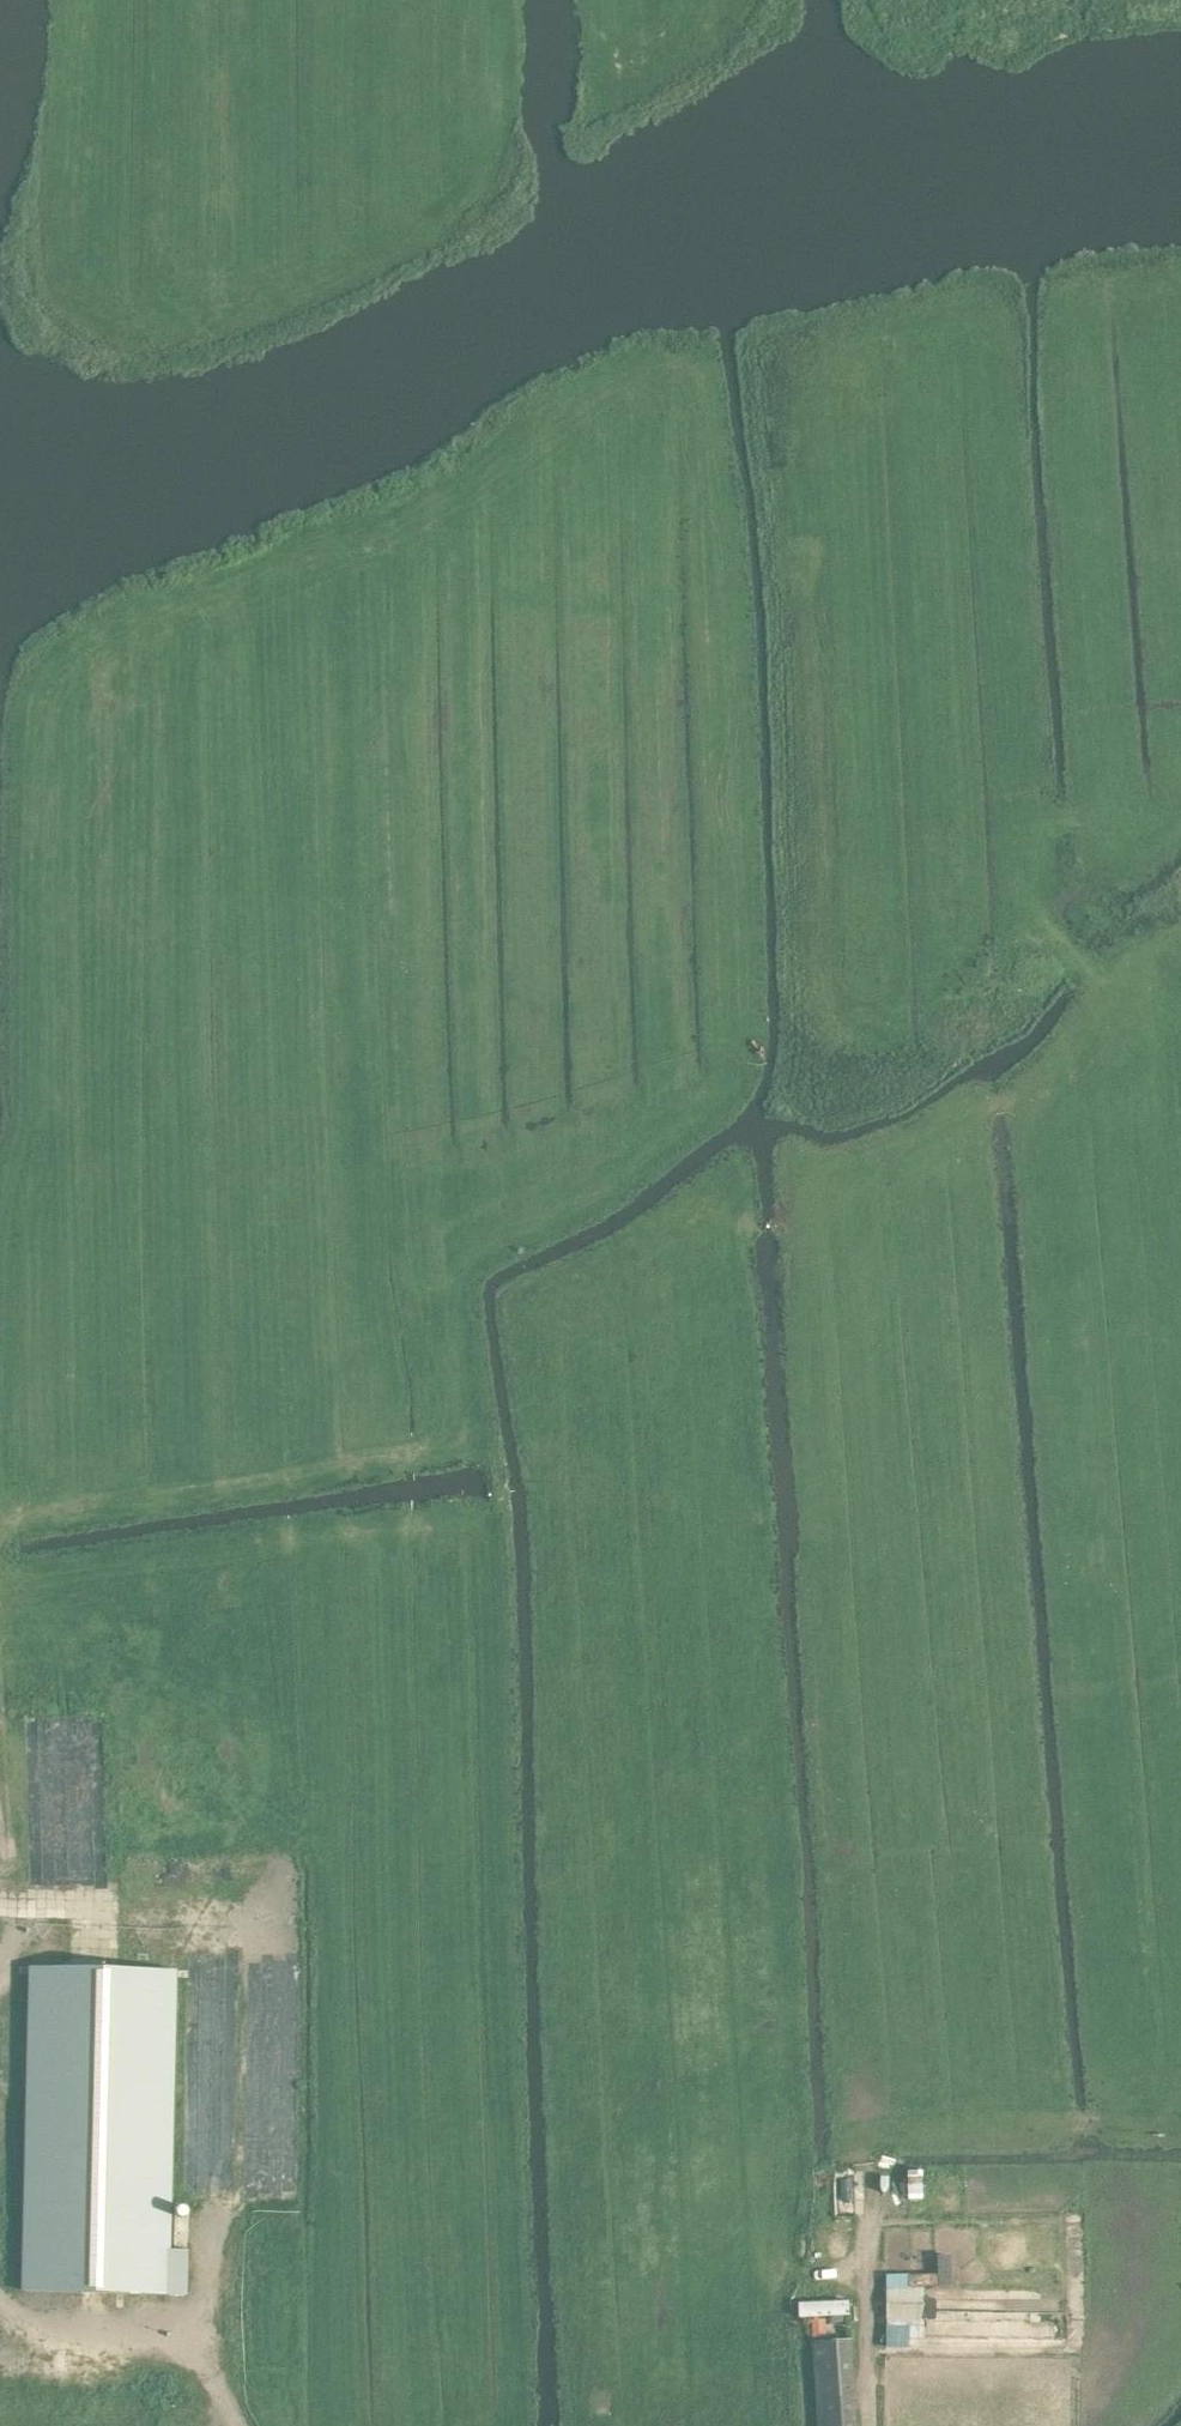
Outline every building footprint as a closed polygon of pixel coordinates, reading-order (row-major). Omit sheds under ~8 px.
[(24,2291),(165,2294),(166,2249),(172,1969),(31,1966),(24,2291)] [(865,2208),(863,2167),(836,2168),(837,2208),(865,2208)] [(166,2249),(165,2294),(186,2294),(187,2249),(166,2249)] [(923,2335),(924,2322),(924,2287),(886,2287),(886,2346),(908,2346),(909,2335),(923,2335)] [(849,2299),(799,2302),(800,2316),(849,2313),(849,2299)] [(826,2336),(825,2318),(811,2319),(812,2336),(826,2336)] [(848,2339),(812,2340),(817,2425),(854,2425),(848,2339)]
